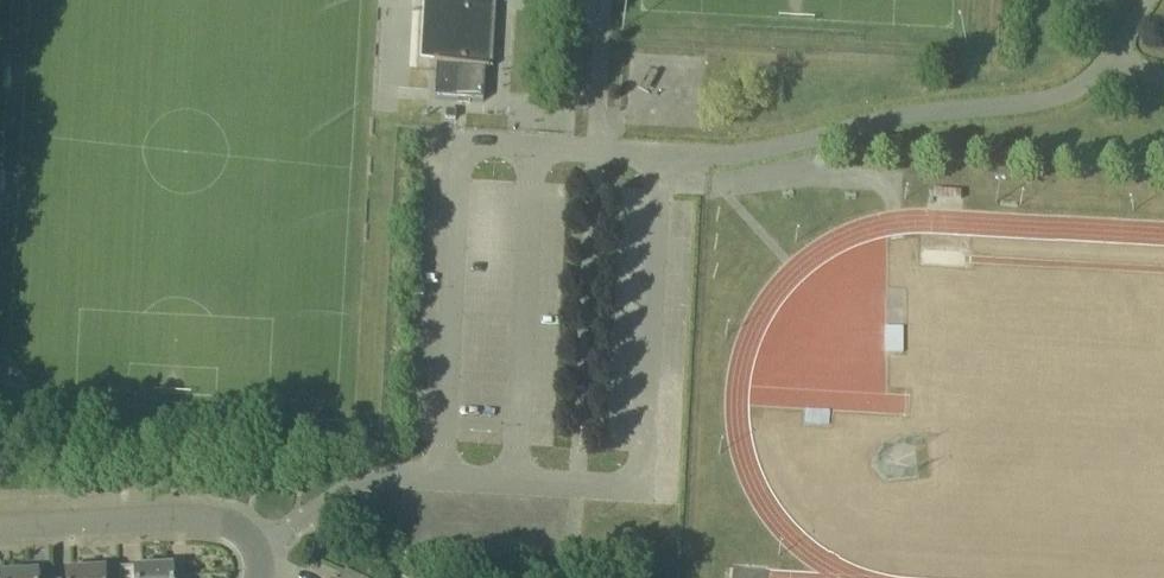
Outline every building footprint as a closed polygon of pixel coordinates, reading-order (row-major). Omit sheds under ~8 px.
[(437,65),(431,65),(431,66),(436,67),(436,70),(435,99),(484,102),(485,75),(486,69),(491,70),(491,68),(486,68),(489,0),(440,0),(437,65)] [(445,121),(456,121),(456,111),(446,111),(445,121)] [(143,568),(142,568),(142,571),(135,572),(135,577),(172,577),(172,570),(143,571),(143,568)]
